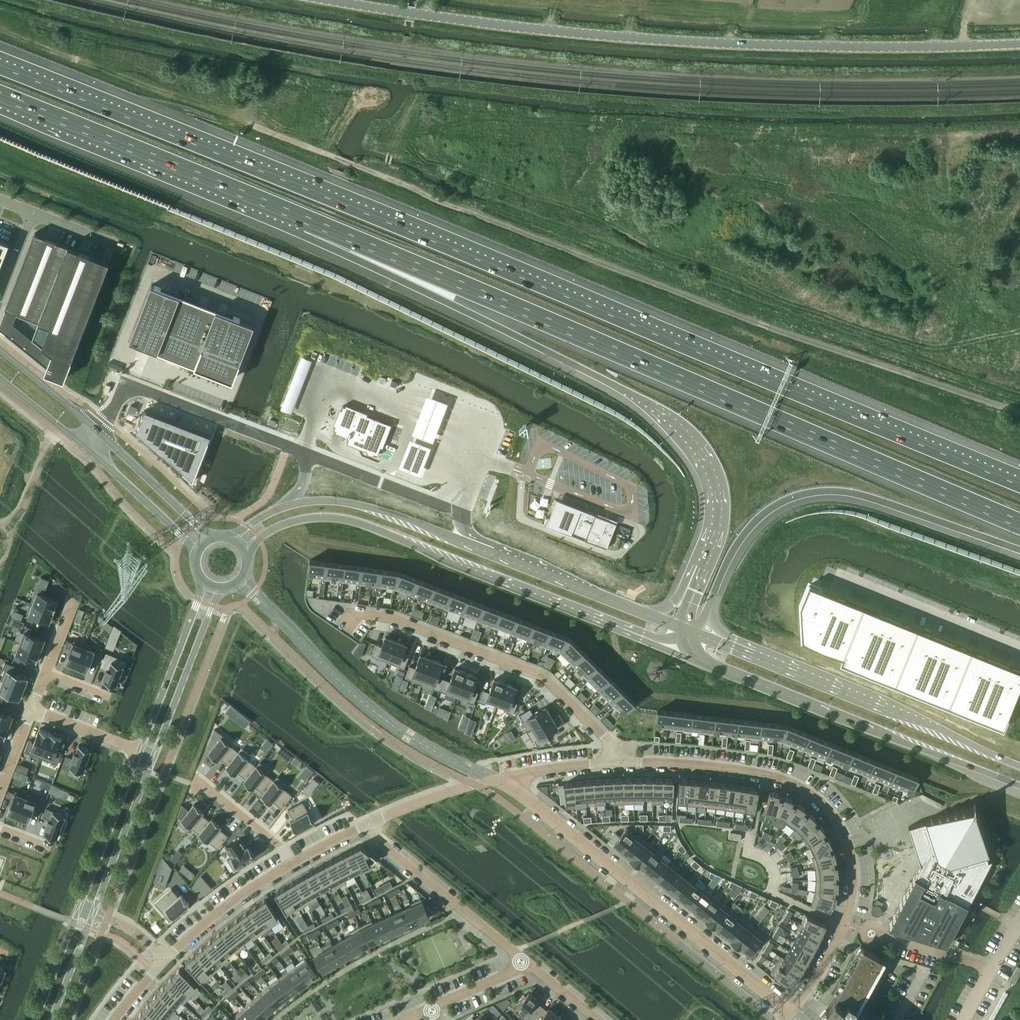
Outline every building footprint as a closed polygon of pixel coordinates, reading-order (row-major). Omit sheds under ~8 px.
[(109,262),(35,233),(0,323),(0,328),(64,379),(109,262)] [(9,243),(0,240),(0,267),(9,243)] [(254,325),(151,285),(129,341),(232,381),(254,325)] [(291,413),(312,360),(301,356),(280,409),(291,413)] [(432,382),(426,398),(446,406),(453,390),(432,382)] [(455,391),(453,397),(471,405),(474,398),(455,391)] [(412,433),(432,441),(436,433),(447,403),(427,395),(415,425),(412,433)] [(335,426),(334,429),(336,430),(341,432),(348,435),(347,437),(349,438),(347,443),(367,451),(374,454),(377,455),(380,447),(389,426),(390,427),(391,425),(367,415),(359,412),(360,410),(358,409),(357,411),(350,408),(345,406),(343,406),(342,409),(335,426)] [(144,410),(136,431),(192,482),(210,437),(144,410)] [(430,446),(410,438),(399,467),(419,475),(430,446)] [(562,502),(552,527),(584,540),(607,548),(616,523),(562,502)] [(327,564),(328,562),(309,560),(307,576),(321,578),(320,587),(324,587),(326,578),(325,578),(327,564)] [(345,567),(345,565),(328,562),(327,564),(325,578),(326,578),(339,580),(338,589),(342,590),(343,581),(345,567)] [(362,569),(363,567),(345,565),(345,567),(343,581),(356,583),(355,592),(359,592),(361,584),(360,583),(362,569)] [(380,571),(380,570),(363,567),(362,569),(360,583),(361,584),(374,585),(373,594),(377,595),(380,571)] [(399,575),(400,573),(380,570),(380,571),(377,595),(380,595),(382,587),(395,588),(399,575)] [(417,582),(418,580),(400,573),(399,575),(395,588),(408,593),(405,602),(408,603),(417,582)] [(433,588),(434,586),(418,580),(417,582),(408,603),(412,605),(415,596),(428,601),(433,588)] [(800,606),(802,640),(842,657),(840,662),(1003,728),(1019,685),(1019,670),(809,585),(800,606)] [(450,594),(451,592),(434,586),(433,588),(428,601),(424,609),(429,611),(432,603),(444,607),(445,608),(450,594)] [(33,603),(53,611),(58,600),(43,595),(45,589),(39,587),(33,603)] [(466,601),(467,599),(451,592),(450,594),(445,608),(444,607),(441,616),(445,617),(448,609),(461,614),(466,601)] [(383,599),(382,606),(390,607),(391,600),(383,599)] [(483,607),(484,605),(467,599),(466,601),(461,614),(457,622),(462,624),(465,615),(477,620),(478,620),(483,607)] [(49,622),(53,611),(33,603),(26,620),(33,623),(35,617),(49,622)] [(499,613),(500,611),(484,605),(483,607),(478,620),(477,620),(474,628),(478,630),(481,622),(494,627),(499,613)] [(516,620),(517,618),(500,611),(499,613),(494,627),(491,635),(495,637),(498,628),(510,633),(511,633),(516,620)] [(532,626),(533,624),(517,618),(516,620),(511,633),(510,633),(507,641),(511,643),(514,635),(527,639),(532,626)] [(549,632),(550,630),(533,624),(532,626),(527,639),(524,648),(528,649),(531,641),(543,646),(544,646),(549,632)] [(20,643),(40,651),(45,640),(30,634),(32,628),(26,626),(20,643)] [(567,641),(569,638),(550,630),(549,632),(544,646),(543,646),(540,654),(544,656),(548,647),(560,652),(567,641)] [(372,652),(371,656),(387,662),(396,641),(385,637),(381,646),(375,644),(372,652)] [(582,655),(584,653),(569,638),(567,641),(560,652),(570,662),(563,668),(566,671),(575,662),(582,655)] [(67,640),(65,646),(71,648),(65,663),(76,667),(85,644),(74,640),(73,642),(67,640)] [(396,641),(387,662),(404,668),(408,657),(402,654),(406,645),(396,641)] [(85,644),(76,667),(87,671),(93,657),(98,659),(102,648),(86,642),(85,644)] [(36,662),(40,651),(20,643),(13,659),(19,662),(22,656),(36,662)] [(595,667),(597,665),(584,653),(582,655),(575,662),(566,671),(569,674),(575,667),(585,677),(595,667)] [(409,666),(405,677),(422,684),(431,659),(420,655),(415,668),(409,666)] [(120,681),(124,672),(121,671),(123,665),(111,661),(104,658),(101,666),(106,668),(104,676),(105,676),(103,681),(115,686),(118,680),(120,681)] [(431,659),(422,684),(439,691),(444,679),(437,677),(440,671),(442,663),(431,659)] [(5,669),(1,680),(24,689),(28,677),(14,672),(16,667),(5,662),(3,668),(5,669)] [(608,679),(609,678),(597,665),(595,667),(585,677),(578,683),(582,686),(588,680),(597,689),(598,689),(608,679)] [(444,679),(439,691),(456,697),(466,672),(455,668),(450,681),(444,679)] [(466,672),(456,697),(473,704),(475,699),(478,692),(472,690),(477,677),(466,672)] [(621,691),(622,690),(609,678),(608,679),(598,689),(597,689),(591,695),(594,699),(601,692),(610,701),(610,702),(621,691)] [(481,694),(478,701),(485,704),(486,702),(496,706),(505,683),(494,679),(489,692),(483,690),(481,694)] [(0,688),(0,699),(3,700),(5,694),(19,700),(24,689),(1,680),(3,681),(0,688)] [(505,683),(496,706),(507,710),(506,712),(513,715),(517,703),(511,701),(516,687),(505,683)] [(610,702),(610,701),(604,708),(607,711),(613,705),(623,715),(635,703),(629,698),(622,690),(621,691),(610,702)] [(530,709),(519,715),(523,721),(527,719),(532,728),(551,717),(545,707),(533,714),(530,709)] [(669,713),(669,711),(657,710),(657,712),(656,726),(668,727),(669,713)] [(9,727),(13,716),(0,711),(0,724),(9,727)] [(681,714),(681,713),(669,711),(669,713),(668,727),(679,729),(681,714)] [(692,716),(692,714),(681,713),(681,714),(679,729),(691,730),(692,716)] [(704,717),(704,716),(692,714),(692,716),(691,730),(702,732),(704,717)] [(715,718),(716,717),(704,716),(704,717),(702,732),(714,733),(715,718)] [(551,717),(532,728),(538,738),(534,740),(538,746),(541,744),(549,740),(545,734),(557,727),(551,717)] [(727,720),(727,718),(716,717),(715,718),(714,733),(725,734),(727,720)] [(727,718),(725,734),(737,736),(739,720),(727,718)] [(739,720),(737,736),(748,737),(750,721),(739,720)] [(750,721),(748,737),(760,738),(762,722),(750,721)] [(762,722),(760,738),(771,740),(773,724),(762,722)] [(4,738),(5,736),(7,737),(10,731),(7,730),(9,727),(0,724),(0,737),(4,738)] [(773,724),(771,740),(783,741),(787,725),(786,725),(773,724)] [(787,725),(783,741),(793,745),(799,730),(787,725)] [(28,740),(24,751),(41,758),(50,733),(39,729),(34,743),(28,740)] [(211,749),(208,753),(218,761),(220,758),(227,765),(228,765),(239,752),(238,752),(231,746),(232,743),(215,729),(207,747),(211,749)] [(799,730),(793,745),(804,750),(810,735),(799,730)] [(50,733),(41,758),(57,764),(62,753),(56,751),(62,737),(59,736),(60,734),(54,732),(54,734),(50,733)] [(810,735),(804,750),(815,754),(821,739),(810,735)] [(821,739),(815,754),(825,758),(831,743),(821,739)] [(831,743),(825,758),(836,763),(842,748),(831,743)] [(66,756),(63,765),(82,772),(84,766),(86,767),(90,758),(88,758),(91,749),(79,745),(76,752),(74,751),(71,758),(66,756)] [(227,765),(225,768),(235,775),(237,773),(245,779),(245,780),(256,767),(256,766),(248,760),(251,756),(242,748),(238,752),(239,752),(228,765),(227,765)] [(842,748),(836,763),(847,767),(853,752),(842,748)] [(853,752),(847,767),(858,771),(864,756),(853,752)] [(864,756),(858,771),(868,776),(874,761),(864,756)] [(874,761),(868,776),(879,780),(885,765),(874,761)] [(245,779),(243,782),(253,790),(255,787),(262,793),(263,794),(274,781),(266,774),(269,770),(259,762),(256,766),(256,767),(245,780),(245,779)] [(885,765),(879,780),(890,784),(896,769),(885,765)] [(896,769),(890,784),(901,789),(907,774),(896,769)] [(907,774),(901,789),(912,793),(914,790),(918,791),(920,792),(922,791),(919,785),(917,781),(918,778),(907,774)] [(263,794),(261,796),(270,804),(272,802),(281,809),(292,796),(283,788),(287,784),(277,776),(274,781),(263,794)] [(620,779),(614,779),(615,804),(624,804),(624,778),(623,779),(620,779)] [(630,778),(624,778),(624,804),(634,803),(633,778),(633,779),(630,779),(630,778)] [(640,778),(633,778),(634,803),(643,803),(644,778),(643,778),(643,779),(640,779),(640,778)] [(644,778),(643,803),(644,803),(644,800),(652,800),(652,804),(653,804),(654,778),(653,778),(653,779),(650,779),(650,778),(644,778)] [(654,778),(653,804),(662,804),(664,779),(663,779),(660,779),(654,778)] [(600,780),(594,780),(595,805),(605,804),(604,779),(603,779),(603,780),(600,780)] [(610,779),(604,779),(605,804),(606,804),(605,801),(614,800),(614,804),(615,804),(614,779),(613,779),(610,780),(610,779)] [(664,779),(662,804),(663,804),(663,800),(673,801),(674,780),(670,780),(670,779),(666,779),(664,779)] [(679,779),(677,804),(679,805),(685,805),(687,805),(689,780),(688,780),(688,781),(686,780),(679,779)] [(590,780),(584,781),(586,806),(586,802),(595,802),(595,805),(594,780),(593,780),(593,781),(590,781),(590,780)] [(689,780),(687,805),(689,805),(694,806),(696,806),(699,781),(698,781),(696,781),(689,780)] [(580,781),(574,782),(576,807),(586,806),(584,781),(583,781),(580,782),(580,781)] [(699,781),(696,806),(699,806),(704,807),(706,807),(709,782),(708,782),(706,782),(699,781)] [(564,785),(558,786),(559,794),(560,804),(561,804),(561,803),(566,802),(566,808),(576,807),(574,782),(573,782),(572,783),(563,784),(564,785)] [(709,782),(706,807),(708,807),(714,808),(716,808),(719,783),(718,783),(718,784),(716,783),(709,782)] [(719,783),(716,808),(718,808),(723,809),(725,809),(728,785),(728,784),(728,785),(725,785),(726,784),(719,783)] [(728,785),(725,809),(727,810),(733,811),(735,811),(738,786),(738,787),(735,786),(728,785)] [(738,786),(735,811),(736,811),(742,812),(744,812),(748,788),(745,788),(745,787),(738,786)] [(748,788),(744,812),(746,813),(751,814),(754,814),(758,790),(755,790),(755,789),(748,788)] [(9,790),(6,797),(12,799),(7,813),(18,817),(27,793),(27,792),(26,795),(15,790),(15,793),(9,790)] [(765,810),(764,813),(767,814),(773,817),(775,817),(784,797),(784,796),(784,797),(783,799),(778,797),(779,795),(779,794),(770,792),(765,810)] [(27,793),(18,817),(29,822),(34,807),(40,810),(42,803),(37,801),(38,797),(27,793)] [(784,797),(775,817),(778,818),(784,822),(785,823),(798,804),(797,803),(797,804),(796,805),(792,803),(793,801),(793,800),(784,797)] [(293,820),(290,821),(296,832),(314,822),(308,811),(302,802),(287,810),(293,820)] [(177,816),(181,819),(178,823),(187,831),(191,827),(199,834),(210,821),(209,821),(206,818),(202,814),(203,812),(194,804),(189,810),(182,805),(177,816)] [(798,804),(785,823),(787,824),(793,828),(794,829),(809,813),(807,814),(804,811),(805,810),(805,809),(798,804)] [(988,860),(986,855),(989,854),(987,850),(989,847),(986,846),(985,842),(986,839),(984,838),(983,834),(984,831),(981,830),(980,827),(982,825),(979,823),(978,818),(979,816),(977,814),(974,807),(975,804),(974,804),(973,806),(966,809),(962,807),(961,810),(958,811),(955,810),(953,813),(950,814),(947,812),(945,815),(942,816),(939,815),(938,817),(934,819),(931,817),(930,820),(925,821),(908,827),(920,865),(914,876),(891,920),(888,927),(947,945),(951,937),(968,904),(991,859),(988,860)] [(46,808),(43,817),(48,819),(45,826),(47,827),(44,834),(56,838),(60,830),(61,831),(65,822),(63,822),(65,816),(46,808)] [(809,813),(794,829),(794,830),(795,830),(796,829),(797,830),(802,835),(803,836),(801,837),(801,838),(802,838),(820,824),(819,824),(817,825),(814,821),(816,820),(816,819),(809,813)] [(197,836),(207,844),(209,842),(217,849),(228,836),(219,828),(221,826),(211,818),(209,821),(210,821),(199,834),(197,836)] [(820,824),(802,838),(808,847),(828,837),(827,836),(825,837),(823,833),(825,831),(820,824)] [(615,833),(609,840),(614,843),(613,844),(623,851),(636,835),(637,833),(635,835),(626,828),(619,836),(615,833)] [(740,840),(741,834),(730,832),(729,839),(740,840)] [(636,835),(623,851),(630,858),(630,859),(646,840),(637,833),(636,835)] [(828,837),(808,847),(808,848),(810,847),(814,857),(812,857),(812,858),(834,851),(833,850),(831,851),(830,846),(832,845),(828,837)] [(239,838),(225,847),(231,856),(227,859),(234,870),(255,856),(248,845),(246,847),(239,838)] [(778,847),(782,842),(779,839),(774,844),(778,847)] [(646,840),(630,859),(639,866),(654,847),(646,840)] [(782,842),(778,847),(781,850),(786,846),(782,842)] [(353,849),(363,871),(364,871),(363,869),(371,865),(369,862),(376,859),(377,858),(369,852),(361,845),(356,848),(353,849)] [(654,847),(639,866),(640,865),(648,872),(662,854),(654,847)] [(343,854),(354,876),(363,871),(353,849),(346,853),(343,854)] [(834,851),(812,858),(813,860),(814,867),(815,869),(837,865),(835,865),(834,860),(836,860),(837,859),(834,851)] [(333,859),(345,883),(346,883),(345,881),(354,876),(343,854),(336,858),(334,859),(333,859)] [(662,854),(648,872),(656,879),(671,861),(670,860),(667,864),(660,858),(663,854),(662,854)] [(324,864),(323,865),(336,888),(345,883),(333,859),(326,863),(324,864)] [(671,861),(656,879),(664,885),(679,867),(671,861)] [(314,870),(313,870),(324,889),(333,884),(335,889),(336,888),(323,865),(317,868),(314,870)] [(837,865),(815,869),(815,871),(816,879),(816,880),(838,880),(836,880),(836,875),(838,875),(839,874),(837,865)] [(679,867),(664,885),(673,892),(685,878),(676,871),(679,868),(679,867)] [(304,875),(317,899),(315,894),(318,892),(324,889),(313,870),(307,873),(307,874),(304,875)] [(201,875),(191,887),(199,897),(211,888),(201,875)] [(295,881),(294,881),(307,904),(308,904),(317,899),(304,875),(297,879),(295,881)] [(693,885),(685,878),(673,892),(681,899),(693,885)] [(815,889),(815,891),(837,895),(836,895),(834,894),(835,890),(837,890),(838,890),(838,880),(816,880),(815,883),(815,889)] [(285,886),(284,887),(298,910),(307,904),(294,881),(288,885),(285,886)] [(693,885),(681,899),(690,906),(704,888),(704,887),(702,889),(694,883),(693,885)] [(734,883),(732,888),(738,891),(742,886),(734,883)] [(375,889),(377,895),(392,887),(391,887),(383,891),(381,886),(375,889)] [(278,891),(275,893),(282,905),(285,909),(286,912),(295,906),(298,910),(284,887),(280,889),(278,890),(278,891)] [(171,888),(154,903),(170,920),(189,904),(181,895),(179,897),(171,888)] [(704,888),(690,906),(698,913),(713,894),(704,888)] [(812,900),(811,906),(821,910),(823,907),(830,909),(832,905),(832,904),(833,904),(834,904),(835,904),(837,895),(815,891),(814,893),(812,900)] [(713,894),(698,913),(706,919),(705,920),(706,920),(721,901),(713,894)] [(256,905),(271,927),(280,921),(280,920),(273,910),(270,905),(266,898),(259,903),(257,905),(256,905)] [(421,899),(411,903),(419,922),(429,918),(428,914),(433,912),(427,907),(425,908),(421,899)] [(721,901),(706,920),(714,927),(715,926),(728,910),(729,908),(728,910),(720,903),(722,902),(721,901)] [(411,906),(402,910),(409,927),(419,922),(411,903),(410,903),(411,906)] [(247,911),(262,933),(271,927),(256,905),(250,909),(247,911)] [(715,926),(714,927),(715,927),(723,933),(738,915),(732,910),(729,908),(728,910),(715,926)] [(402,910),(392,915),(399,931),(409,927),(402,910)] [(238,918),(237,918),(253,940),(262,933),(247,911),(242,915),(240,916),(241,916),(238,918)] [(392,915),(382,919),(389,935),(399,931),(392,915)] [(738,915),(723,933),(728,937),(731,939),(730,940),(731,941),(732,940),(746,922),(738,915)] [(800,922),(799,923),(822,934),(825,927),(826,924),(805,915),(801,923),(800,922)] [(229,925),(228,925),(245,946),(244,944),(252,938),(253,940),(237,918),(233,922),(231,923),(232,923),(229,925)] [(372,921),(371,921),(380,940),(389,935),(382,919),(373,924),(372,921)] [(360,926),(370,944),(380,940),(371,921),(360,926)] [(732,940),(731,941),(739,948),(740,947),(755,928),(746,922),(732,940)] [(799,923),(795,931),(817,943),(821,937),(820,936),(821,934),(822,934),(799,923)] [(220,932),(236,953),(242,949),(245,946),(228,925),(224,929),(222,930),(223,930),(220,932)] [(360,926),(350,932),(360,950),(370,944),(360,926)] [(740,947),(739,948),(740,948),(740,947),(749,954),(764,936),(755,928),(740,947)] [(798,934),(794,942),(813,952),(816,946),(817,943),(817,944),(817,943),(795,931),(795,932),(798,934)] [(211,939),(228,960),(229,960),(227,958),(228,957),(235,952),(236,953),(220,932),(215,936),(214,937),(211,939)] [(351,935),(342,940),(351,955),(360,950),(350,932),(351,935)] [(203,947),(202,947),(220,967),(223,965),(228,960),(211,939),(207,943),(205,944),(205,945),(203,947)] [(342,940),(333,945),(342,961),(351,955),(342,940)] [(794,942),(789,950),(808,961),(811,955),(812,953),(813,952),(794,942)] [(322,948),(332,966),(342,961),(333,945),(331,943),(322,948)] [(194,954),(194,955),(212,974),(220,967),(202,947),(198,951),(197,952),(194,954)] [(852,1008),(853,1008),(854,1008),(855,1007),(857,1004),(857,1003),(880,963),(882,958),(863,947),(860,952),(858,956),(849,972),(837,993),(834,998),(825,1010),(820,1015),(826,1019),(862,1019),(851,1012),(850,1010),(852,1008)] [(322,948),(312,954),(323,972),(332,966),(322,948)] [(781,956),(781,957),(802,970),(806,964),(806,963),(807,961),(807,962),(808,961),(789,950),(784,958),(781,956)] [(189,960),(185,963),(195,973),(199,977),(204,982),(212,974),(194,955),(190,958),(188,960),(189,960)] [(781,957),(776,965),(797,979),(801,972),(800,972),(801,970),(802,971),(802,970),(781,957)] [(305,959),(296,965),(308,982),(317,975),(305,959)] [(296,965),(287,971),(299,988),(308,982),(296,965)] [(769,974),(768,974),(780,984),(780,983),(779,982),(781,980),(791,987),(795,981),(796,979),(797,979),(776,965),(769,974)] [(1009,979),(1014,983),(1019,973),(1019,968),(1017,966),(1016,967),(1009,979)] [(172,976),(171,977),(191,996),(199,988),(189,978),(185,974),(180,968),(174,974),(172,977),(172,976)] [(287,971),(278,978),(290,994),(299,988),(287,971)] [(164,985),(183,1004),(191,996),(171,977),(170,978),(166,982),(166,983),(164,985)] [(278,978),(269,985),(281,1001),(290,994),(278,978)] [(156,993),(156,994),(176,1012),(176,1011),(175,1010),(181,1002),(183,1004),(164,985),(160,989),(159,991),(157,993),(156,993)] [(269,985),(260,993),(273,1008),(281,1001),(269,985)] [(541,1006),(536,1002),(538,1000),(529,992),(525,996),(523,995),(519,1000),(521,1002),(514,1011),(525,1019),(530,1019),(541,1006)] [(260,993),(252,1000),(265,1015),(273,1008),(260,993)] [(149,1002),(169,1019),(176,1012),(156,994),(152,998),(151,999),(149,1002)] [(244,1007),(255,1019),(260,1019),(265,1015),(252,1000),(244,1007)] [(141,1011),(152,1019),(169,1019),(149,1002),(145,1007),(144,1008),(142,1011),(141,1011)] [(557,1015),(548,1008),(547,1010),(541,1006),(530,1019),(553,1019),(557,1015)] [(235,1014),(240,1019),(255,1019),(244,1007),(235,1014)] [(497,1016),(501,1012),(496,1008),(492,1011),(497,1016)] [(134,1019),(152,1019),(141,1011),(138,1015),(137,1017),(135,1019),(134,1019)] [(484,1012),(474,1019),(472,1018),(469,1019),(490,1019),(484,1012)]
